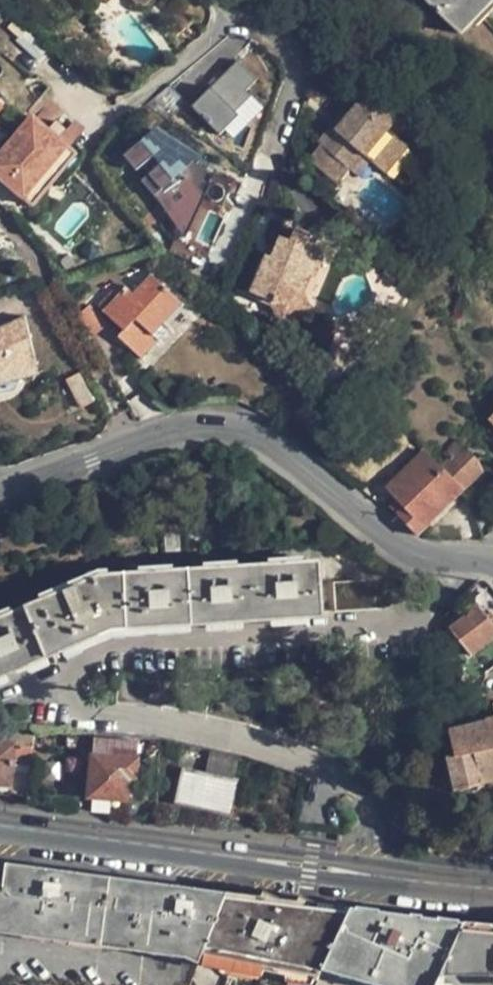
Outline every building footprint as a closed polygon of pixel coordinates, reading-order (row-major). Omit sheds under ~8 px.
[(462,34),(492,2),(492,0),(429,0),(427,2),(462,34)] [(13,44),(17,49),(10,56),(29,74),(46,57),(23,33),(13,44)] [(237,63),(191,107),(219,136),(239,116),(233,110),(247,97),(242,91),(253,80),(237,63)] [(114,71),(120,78),(127,72),(121,65),(114,71)] [(338,130),(335,127),(320,143),(321,145),(350,169),(353,172),(367,156),(388,174),(412,147),(399,136),(411,121),(374,90),(350,118),(352,120),(345,127),(343,125),(338,130)] [(347,114),(335,127),(338,130),(343,125),(345,127),(352,120),(350,118),(347,114)] [(0,155),(0,184),(23,202),(65,149),(55,140),(45,132),(28,119),(0,155)] [(52,124),(45,132),(55,140),(62,132),(52,124)] [(199,158),(157,127),(123,154),(136,170),(154,154),(161,163),(140,180),(184,237),(211,180),(199,158)] [(338,183),(350,169),(321,145),(310,158),(338,183)] [(65,149),(23,202),(31,208),(74,155),(65,149)] [(280,224),(274,236),(278,238),(279,236),(290,241),(294,230),(280,224)] [(279,236),(278,238),(270,256),(267,255),(251,293),(274,304),(283,325),(307,315),(299,299),(310,275),(323,242),(294,230),(290,241),(279,236)] [(274,236),(267,255),(270,256),(278,238),(274,236)] [(330,245),(323,242),(310,275),(316,278),(330,245)] [(135,353),(164,322),(182,303),(153,276),(135,295),(127,288),(103,312),(124,332),(120,338),(135,353)] [(78,315),(91,340),(107,324),(88,307),(78,315)] [(38,377),(24,317),(0,328),(0,386),(38,377)] [(171,329),(164,322),(135,353),(139,357),(141,357),(143,358),(171,329)] [(449,459),(440,467),(463,491),(481,474),(478,463),(458,442),(445,455),(449,459)] [(418,535),(463,491),(440,467),(424,451),(384,488),(395,500),(402,506),(396,513),(418,535)] [(390,506),(396,513),(402,506),(395,500),(390,506)] [(112,631),(322,617),(320,563),(99,575),(0,618),(0,678),(112,631)] [(335,614),(379,611),(397,604),(408,599),(397,573),(376,580),(334,582),(335,614)] [(470,656),(492,638),(492,628),(477,607),(449,628),(470,656)] [(485,692),(475,687),(468,702),(478,706),(485,692)] [(492,780),(492,718),(486,719),(486,721),(452,729),(457,756),(448,758),(454,791),(486,784),(485,782),(492,780)] [(33,731),(33,735),(32,742),(66,745),(66,748),(82,749),(83,738),(68,737),(68,734),(33,731)] [(28,797),(32,742),(33,735),(0,732),(0,794),(28,797)] [(139,744),(94,739),(89,797),(127,800),(129,778),(136,778),(139,744)] [(159,751),(160,741),(150,740),(149,750),(159,751)] [(211,756),(206,776),(232,781),(236,763),(211,756)] [(236,783),(232,781),(206,776),(183,770),(176,801),(229,812),(236,783)] [(228,891),(8,862),(4,891),(0,890),(0,925),(189,951),(202,957),(203,954),(228,891)] [(318,981),(323,969),(352,907),(228,891),(203,954),(202,957),(318,981)] [(466,921),(352,907),(323,969),(378,984),(436,984),(466,921)] [(466,921),(436,984),(492,984),(492,924),(466,921)]
